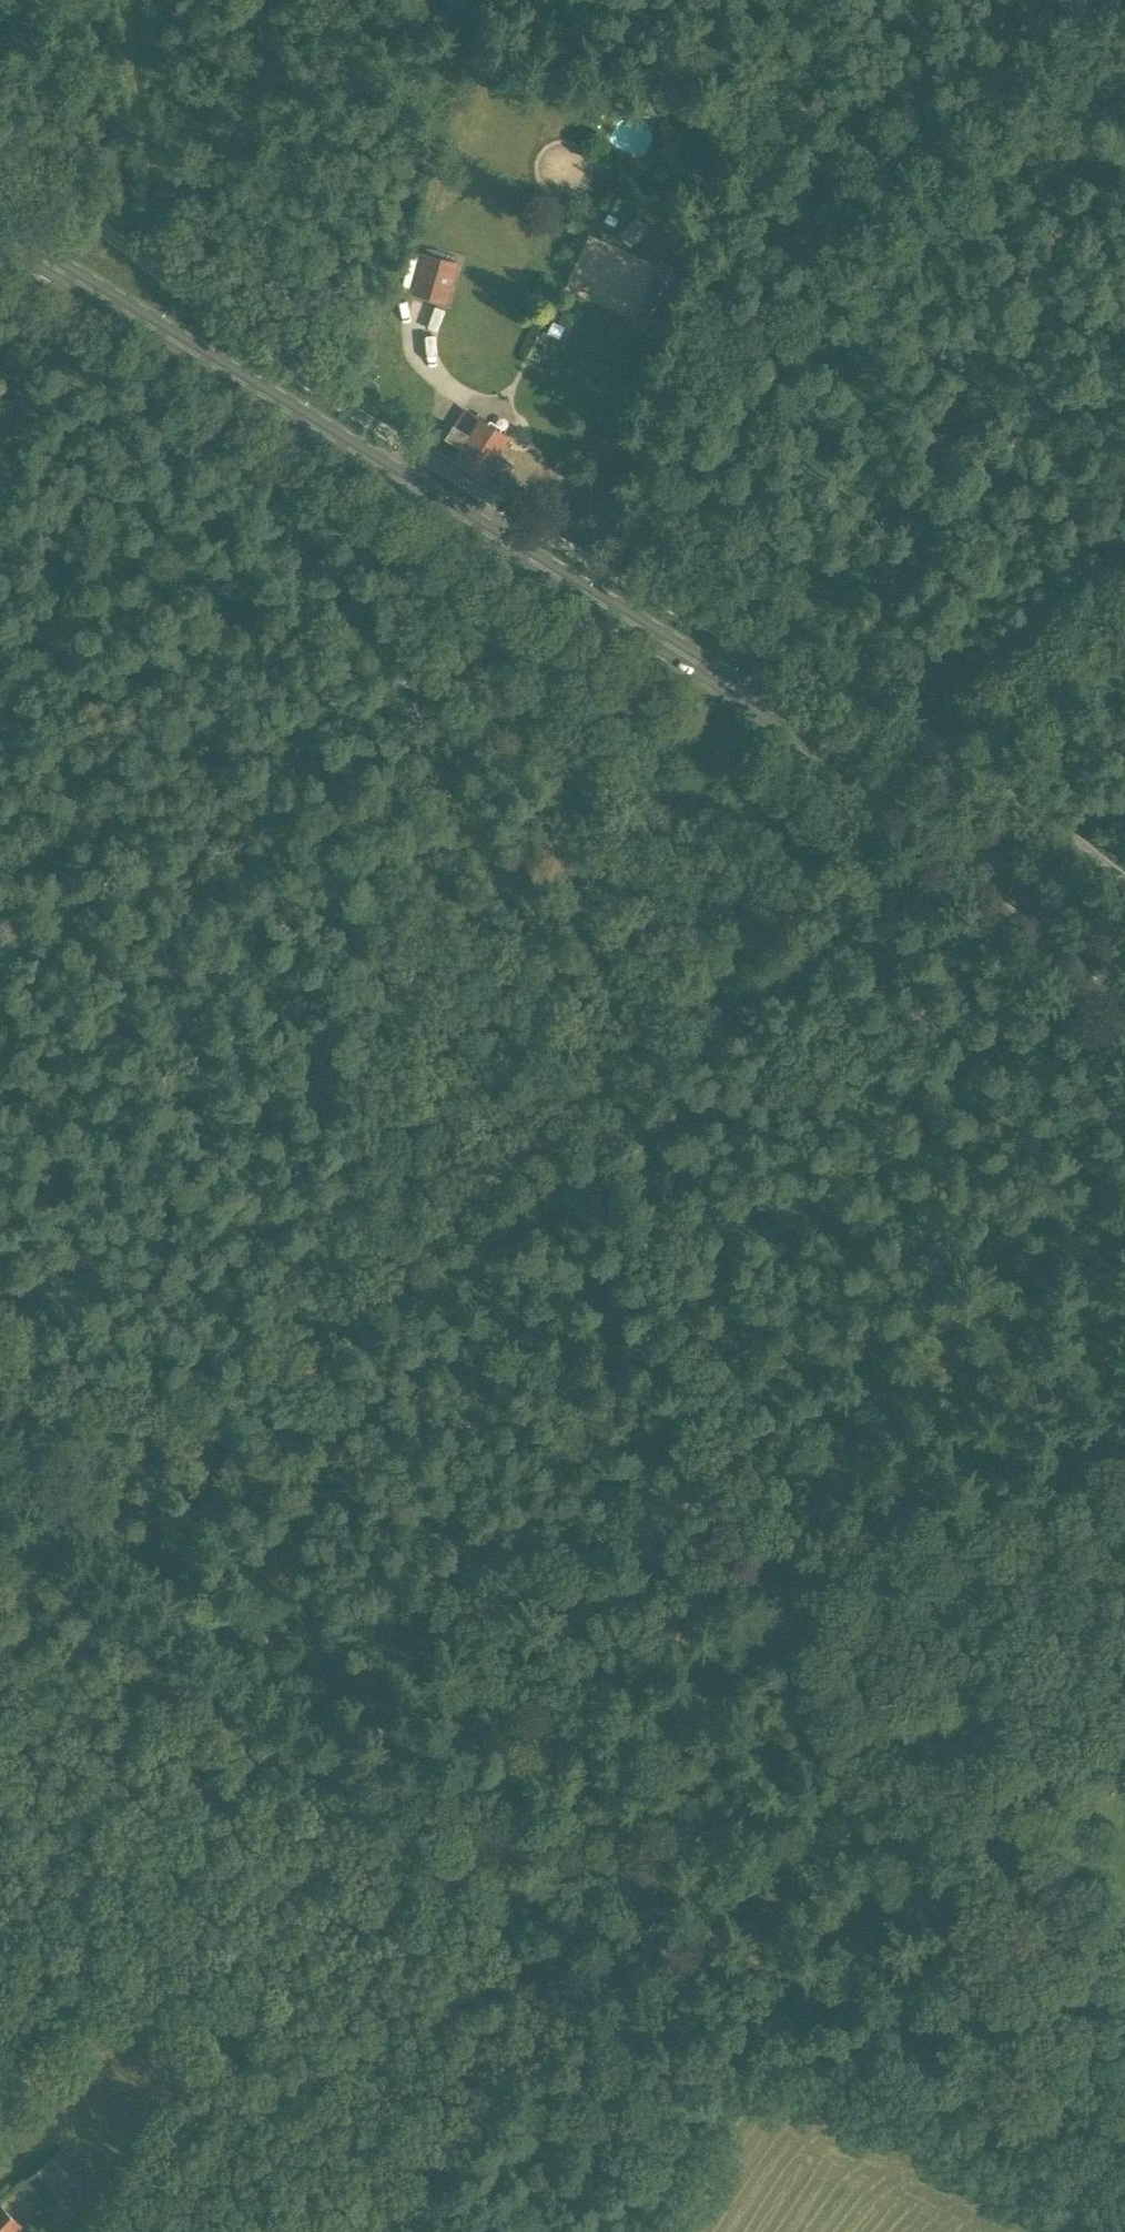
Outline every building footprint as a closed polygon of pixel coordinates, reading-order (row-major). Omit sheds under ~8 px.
[(645,99),(640,108),(652,114),(657,105),(645,99)] [(635,216),(619,234),(632,246),(649,228),(635,216)] [(447,305),(459,262),(423,252),(411,294),(447,305)] [(660,260),(632,322),(654,332),(683,270),(660,260)] [(506,475),(513,463),(509,461),(515,451),(503,444),(508,437),(464,410),(446,439),(462,449),(454,461),(482,478),(490,465),(506,475)] [(58,2222),(87,2198),(53,2157),(24,2181),(58,2222)] [(23,2228),(0,2205),(0,2231),(20,2231),(23,2228)]
